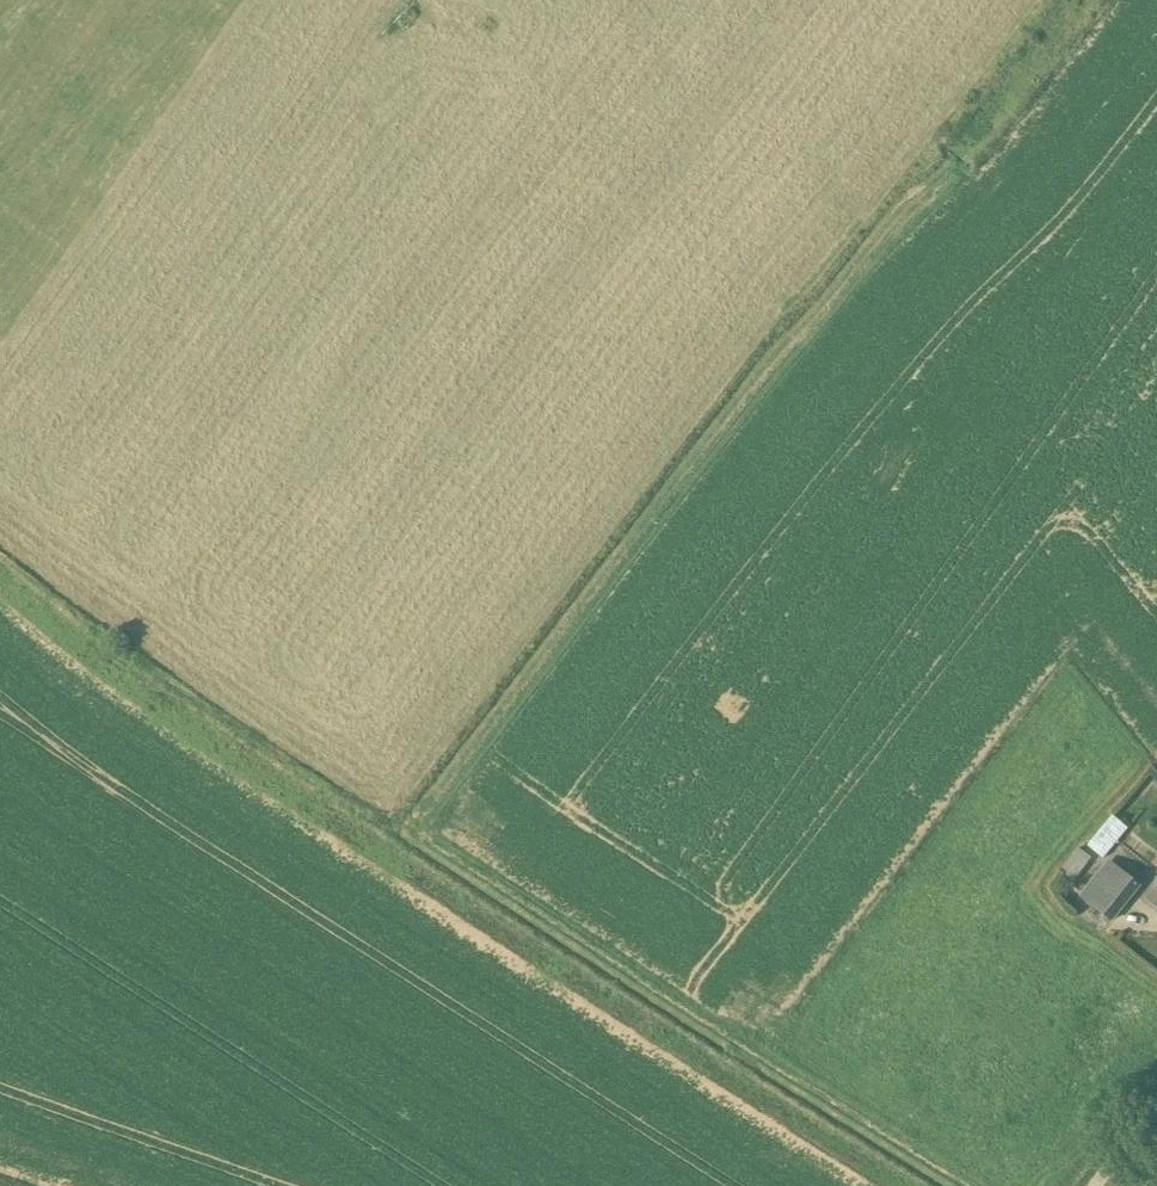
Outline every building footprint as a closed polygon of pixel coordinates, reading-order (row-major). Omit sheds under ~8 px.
[(1104,855),(1129,825),(1113,813),(1089,843),(1104,855)] [(1078,846),(1060,870),(1074,881),(1092,857),(1078,846)] [(1110,859),(1081,896),(1112,919),(1140,882),(1110,859)]
